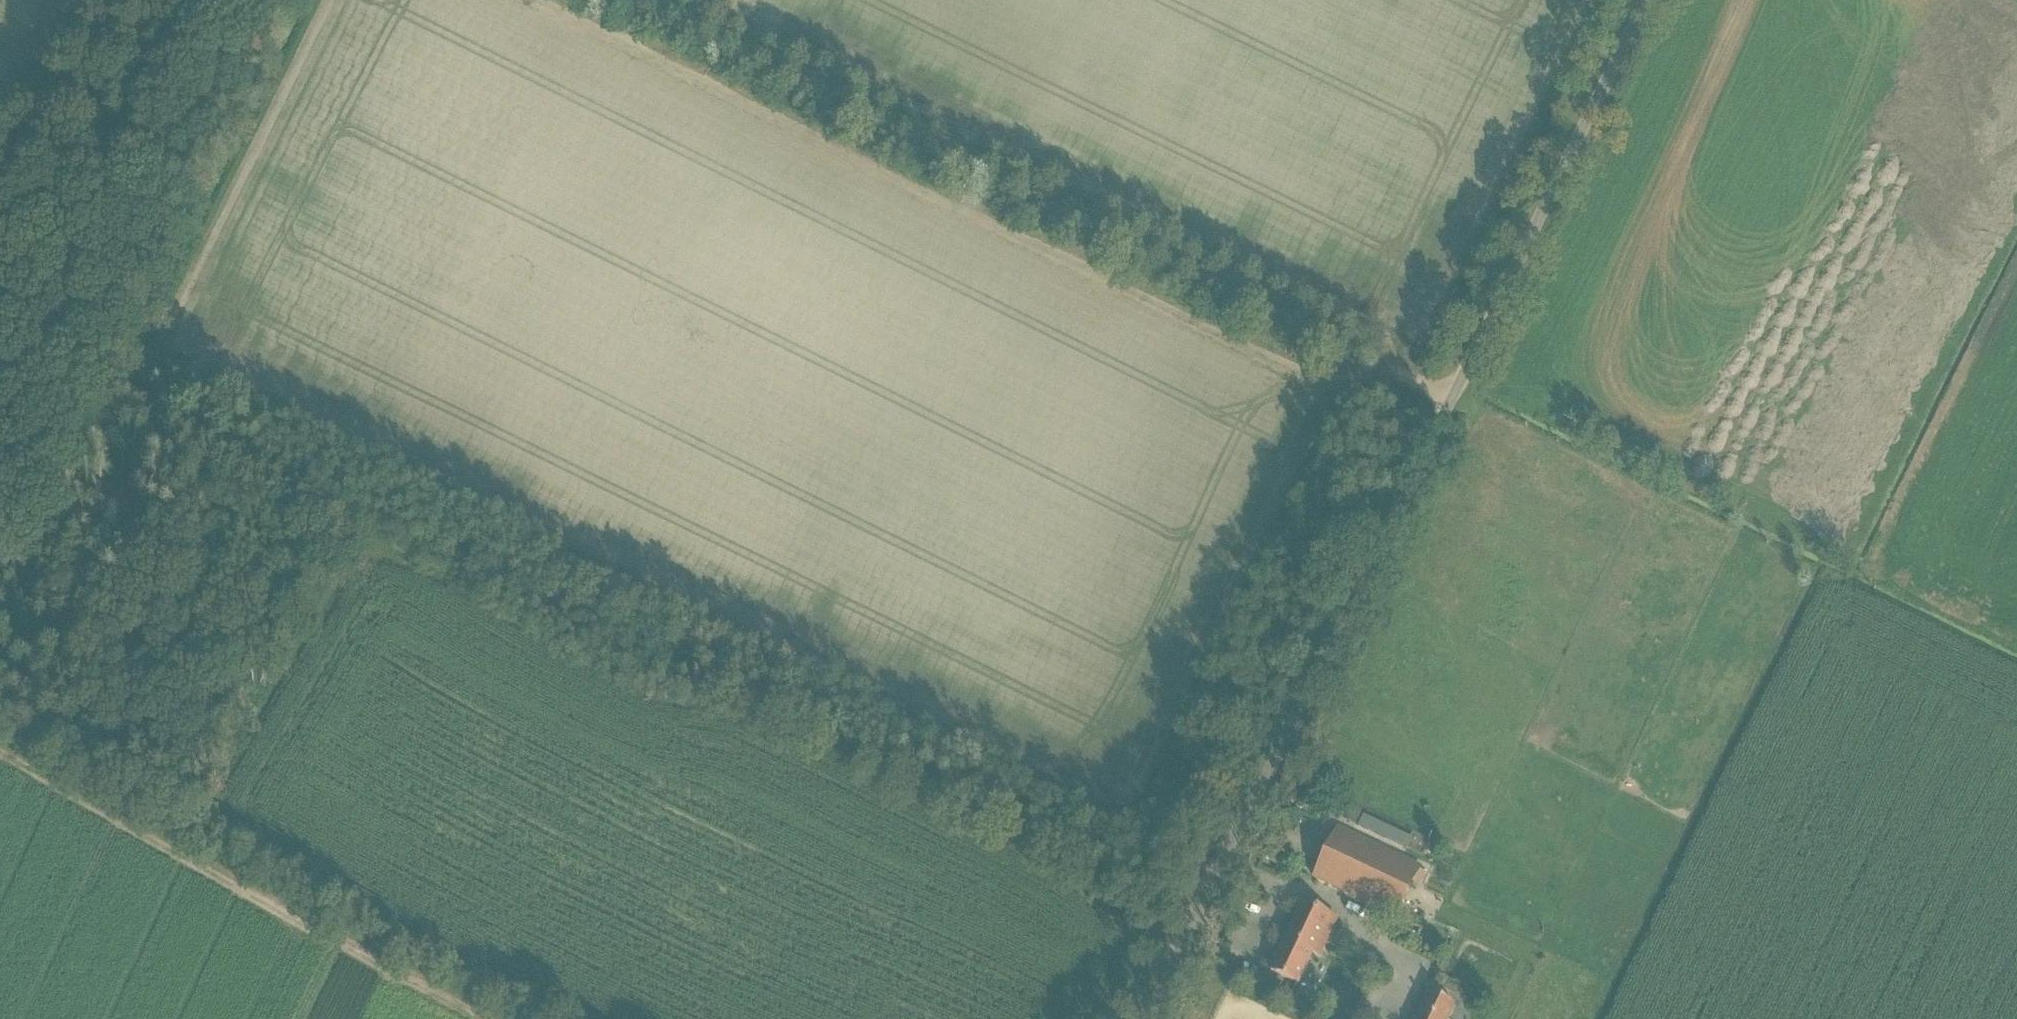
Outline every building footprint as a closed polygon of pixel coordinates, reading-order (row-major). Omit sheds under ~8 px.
[(1337,827),(1312,880),(1396,919),(1421,866),(1337,827)] [(1330,917),(1303,904),(1271,971),(1298,984),(1311,958),(1320,962),(1326,949),(1317,945),(1330,917)] [(1259,972),(1244,965),(1239,977),(1253,984),(1259,972)] [(1413,1018),(1449,1018),(1455,1005),(1428,992),(1415,1018),(1413,1018)]
